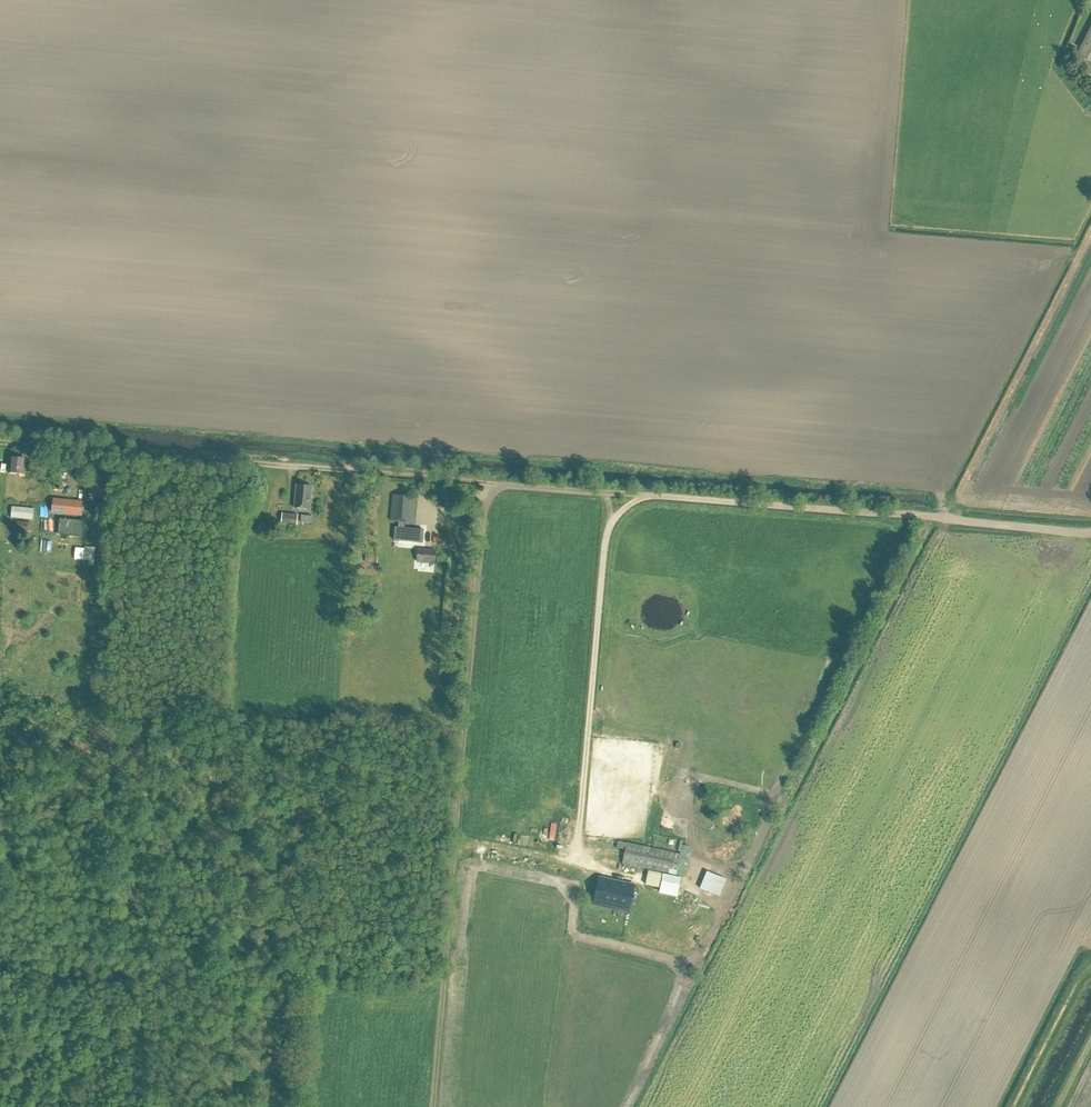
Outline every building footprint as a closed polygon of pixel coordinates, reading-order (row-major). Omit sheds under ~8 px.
[(1076,55),(1090,63),(1090,26),(1076,55)] [(11,459),(10,474),(24,475),(25,460),(11,459)] [(296,486),(294,508),(310,510),(312,487),(296,486)] [(393,495),(391,521),(398,522),(398,527),(395,527),(394,540),(422,543),(424,530),(405,528),(405,523),(409,523),(411,504),(408,504),(409,497),(393,495)] [(53,499),(51,514),(82,517),(83,502),(53,499)] [(297,526),(298,515),(282,513),(281,525),(297,526)] [(312,517),(301,516),(301,523),(312,524),(312,517)] [(83,536),(84,521),(60,519),(59,534),(83,536)] [(32,523),(17,522),(17,532),(31,533),(32,523)] [(438,531),(436,544),(460,546),(461,534),(438,531)] [(436,551),(418,549),(417,562),(435,564),(436,551)] [(379,555),(367,555),(367,564),(379,564),(379,555)] [(669,834),(665,843),(675,847),(679,838),(669,834)] [(619,841),(617,848),(625,849),(627,843),(619,841)] [(675,876),(677,867),(680,854),(627,843),(625,849),(622,864),(675,876)] [(663,874),(648,871),(645,885),(660,888),(663,874)] [(706,872),(700,889),(720,897),(726,880),(706,872)] [(663,874),(659,894),(677,898),(681,878),(663,874)] [(598,878),(592,906),(629,914),(635,885),(598,878)]
